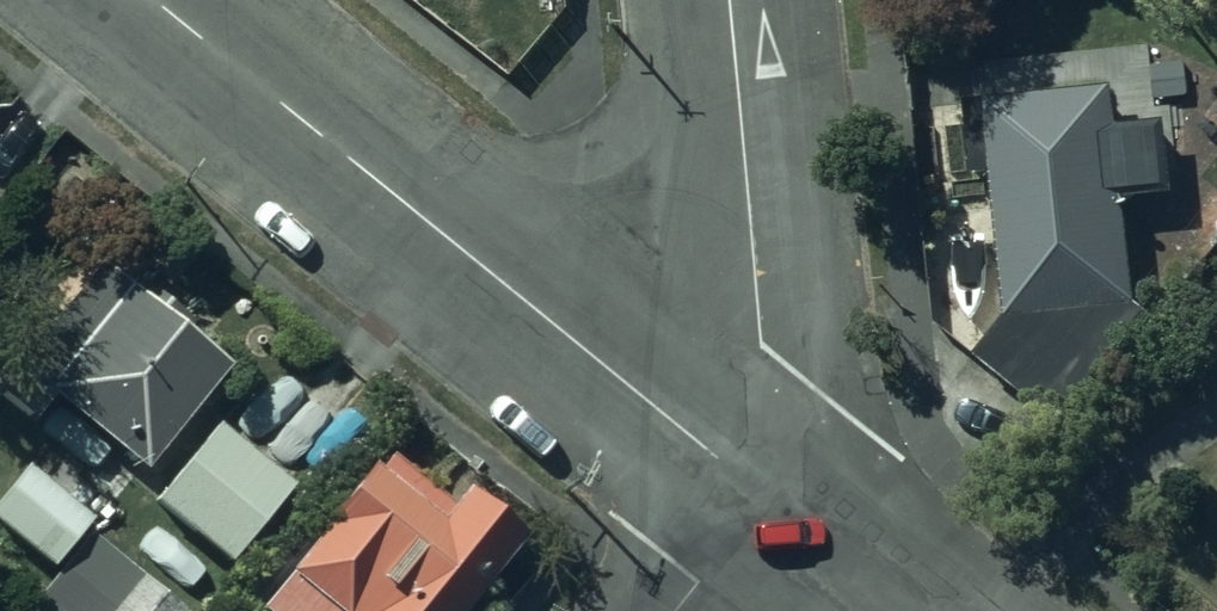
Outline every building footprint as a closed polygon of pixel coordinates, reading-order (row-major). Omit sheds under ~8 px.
[(1114,91),(983,106),(1010,325),(986,361),(1083,421),(1141,315),(1131,204),(1179,195),(1167,130),(1119,139),(1114,91)] [(43,452),(74,425),(150,487),(227,392),(104,294),(27,388),(2,416),(43,452)] [(289,502),(216,443),(152,522),(225,581),(289,502)] [(389,471),(277,610),(476,610),(522,548),(461,500),(446,521),(389,471)] [(90,536),(29,490),(0,528),(0,582),(35,608),(90,536)] [(93,555),(52,610),(170,610),(93,555)]
